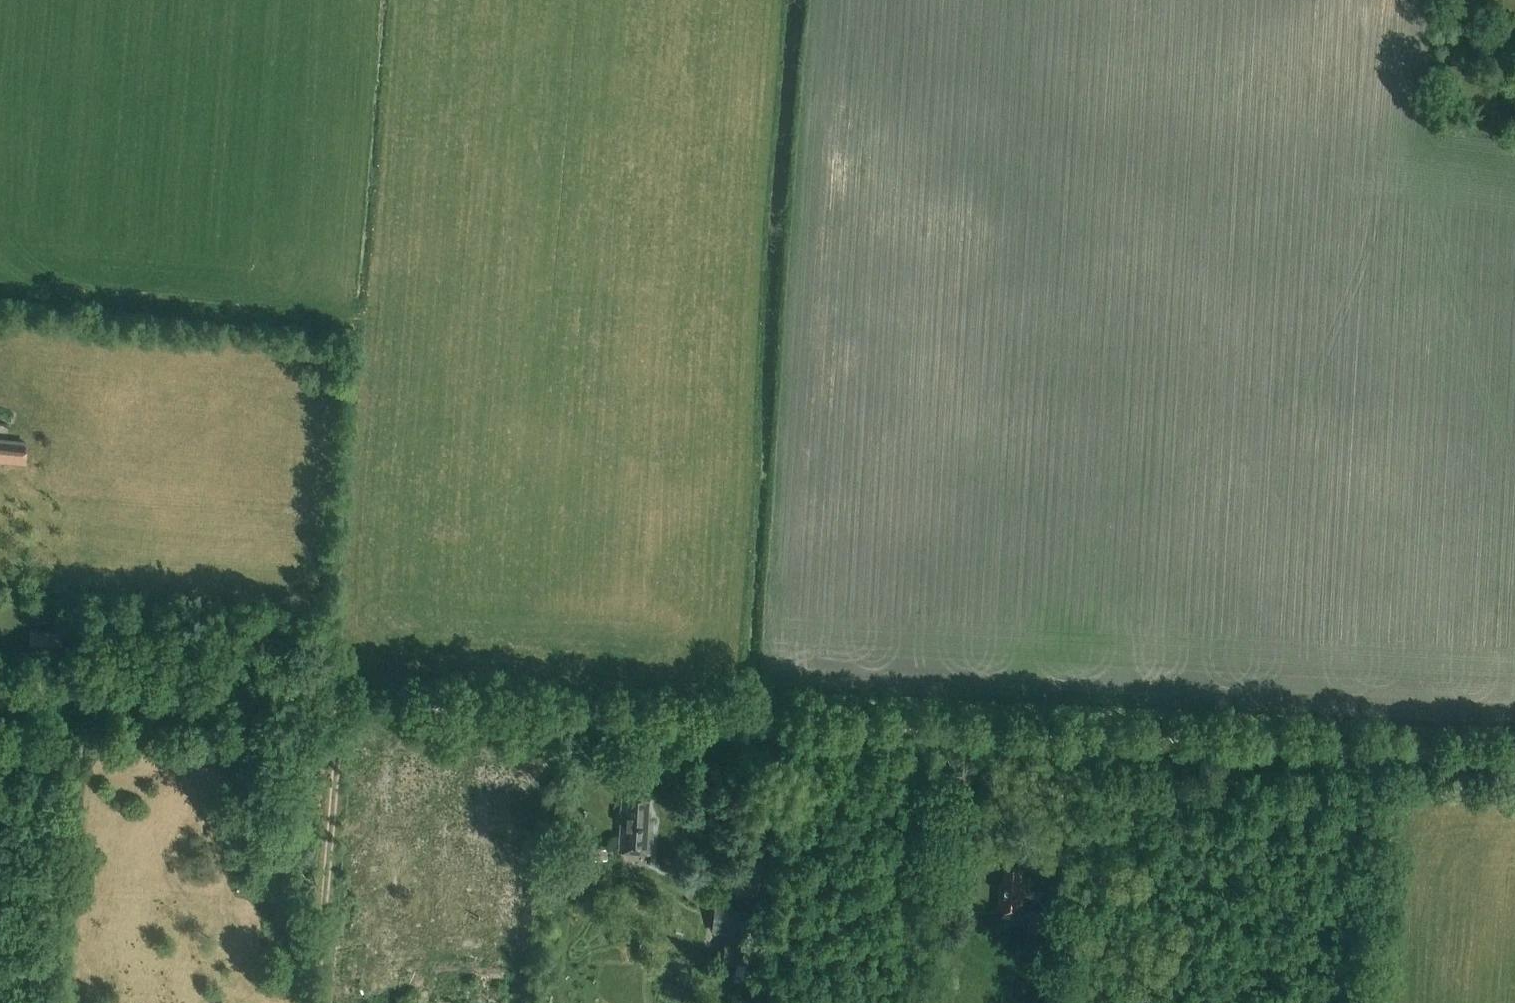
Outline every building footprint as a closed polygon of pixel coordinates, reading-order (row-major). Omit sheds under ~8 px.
[(325,355),(324,370),(336,371),(337,356),(325,355)] [(25,464),(28,441),(0,438),(0,462),(25,464)] [(61,630),(30,630),(30,654),(61,654),(61,630)] [(620,851),(652,853),(653,821),(648,821),(649,799),(622,797),(620,851)] [(581,860),(608,861),(608,850),(582,849),(581,860)] [(997,909),(1022,911),(1024,882),(1021,882),(1022,866),(1004,865),(1003,881),(1000,880),(997,909)] [(747,966),(748,958),(753,911),(731,908),(731,903),(716,901),(713,931),(726,932),(723,963),(747,966)] [(1027,932),(1046,933),(1047,910),(1029,909),(1027,932)]
